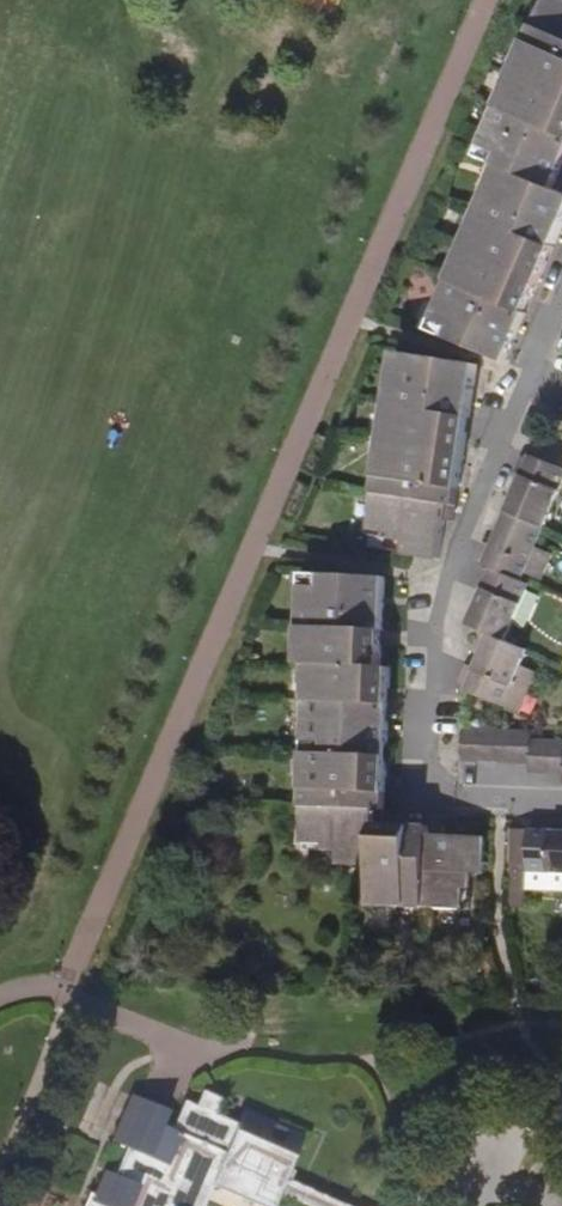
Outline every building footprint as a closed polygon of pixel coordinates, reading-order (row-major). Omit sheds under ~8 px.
[(431,329),(507,362),(543,280),(561,236),(561,190),(556,188),(561,174),(561,0),(548,0),(539,22),(502,107),(481,155),(503,165),(481,214),(452,281),(431,329)] [(447,505),(456,506),(464,452),(478,364),(398,353),(391,404),(376,494),(372,527),(393,532),(392,539),(406,541),(404,554),(440,561),(446,518),(447,505)] [(528,459),(521,476),(507,510),(485,562),(484,564),(487,566),(493,569),(468,625),(491,635),(465,692),(503,709),(528,652),(507,642),(532,585),(524,581),(526,575),(543,582),(555,555),(537,548),(546,528),(561,490),(561,469),(529,455),(528,459)] [(528,459),(520,456),(517,466),(519,467),(517,473),(521,476),(528,459)] [(471,877),(484,878),(485,840),(447,838),(447,827),(385,825),(375,825),(376,810),(385,810),(387,758),(389,667),(381,667),(383,579),(304,575),(301,627),(300,663),(308,663),(306,699),(301,845),(322,846),(322,852),(338,853),(338,865),(370,867),(374,867),(372,908),(421,910),(462,912),(463,892),(470,892),(471,877)] [(535,767),(535,774),(561,775),(561,741),(536,740),(536,732),(464,729),(463,762),(535,765),(535,767)] [(515,830),(510,892),(558,895),(559,876),(561,876),(561,832),(515,830)] [(299,1141),(270,1128),(242,1116),(237,1125),(226,1124),(215,1120),(222,1105),(202,1096),(195,1111),(183,1106),(177,1120),(173,1129),(162,1125),(166,1117),(129,1100),(122,1116),(113,1139),(127,1146),(114,1176),(105,1172),(95,1194),(91,1192),(85,1205),(201,1205),(202,1205),(272,1205),(279,1191),(311,1205),(347,1205),(284,1178),(299,1141)]
